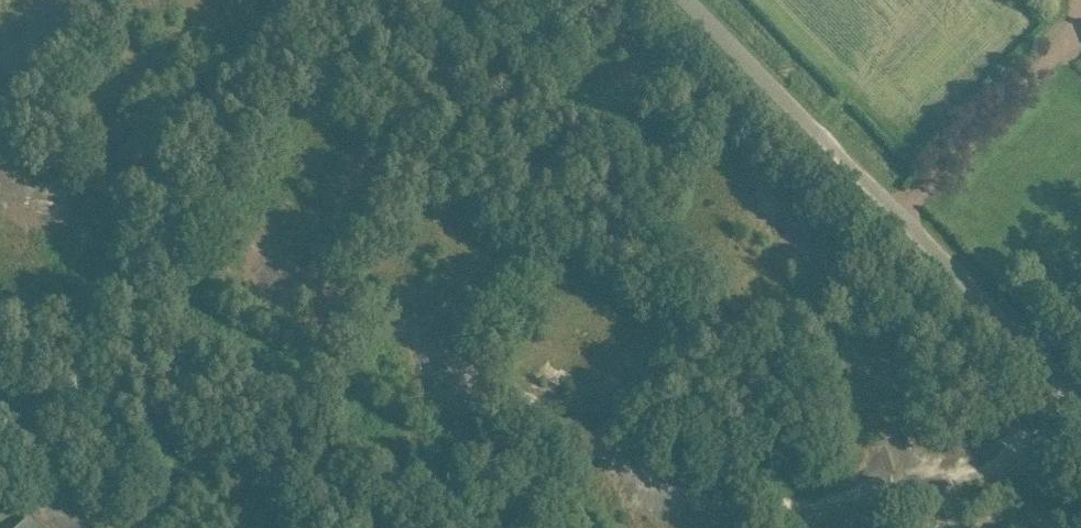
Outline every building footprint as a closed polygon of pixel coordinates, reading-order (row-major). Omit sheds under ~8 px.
[(32,517),(21,527),(42,527),(32,517)]
